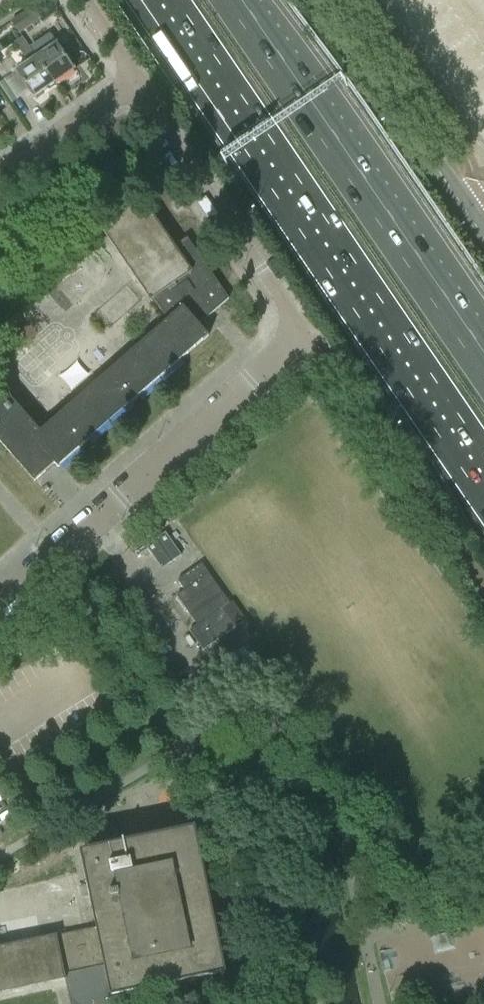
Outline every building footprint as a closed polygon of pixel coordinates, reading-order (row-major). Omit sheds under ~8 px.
[(32,7),(12,21),(19,32),(40,18),(32,7)] [(38,49),(57,41),(53,32),(34,41),(38,49)] [(57,43),(36,57),(54,83),(74,69),(57,43)] [(54,83),(36,57),(16,71),(33,97),(54,83)] [(208,336),(198,324),(225,301),(228,298),(187,237),(175,246),(143,199),(100,228),(103,232),(149,300),(153,298),(168,319),(40,431),(6,392),(0,398),(0,442),(34,481),(54,463),(58,467),(60,465),(208,336)] [(150,572),(182,555),(170,531),(138,547),(150,572)] [(201,563),(177,580),(184,590),(176,595),(197,625),(189,630),(203,649),(234,627),(221,607),(229,602),(201,563)] [(247,644),(207,672),(213,680),(253,652),(247,644)] [(111,997),(226,972),(195,826),(80,850),(96,927),(56,935),(56,934),(0,946),(0,990),(64,976),(70,1003),(112,1003),(111,997)]
